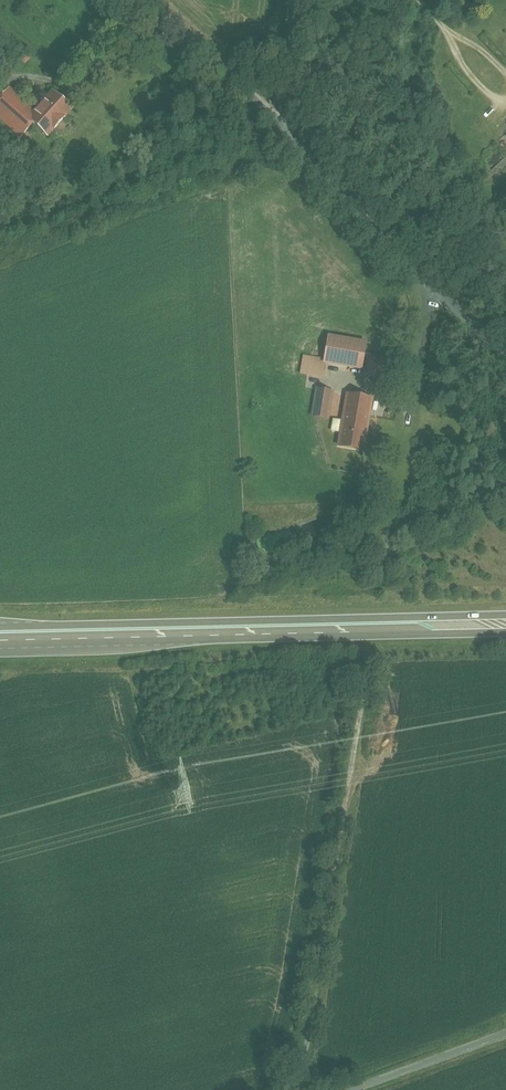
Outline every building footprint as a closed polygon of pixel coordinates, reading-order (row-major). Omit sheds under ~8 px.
[(0,98),(0,121),(21,140),(33,126),(47,139),(73,111),(51,92),(33,112),(8,89),(0,98)] [(162,134),(151,129),(147,140),(158,145),(162,134)] [(368,343),(329,337),(326,360),(325,365),(328,366),(363,372),(368,343)] [(325,365),(326,360),(303,356),(300,374),(325,379),(328,366),(325,365)] [(390,359),(368,356),(364,378),(386,381),(390,359)] [(328,391),(317,389),(311,418),(322,420),(328,391)] [(375,398),(347,393),(338,446),(365,451),(375,398)]
